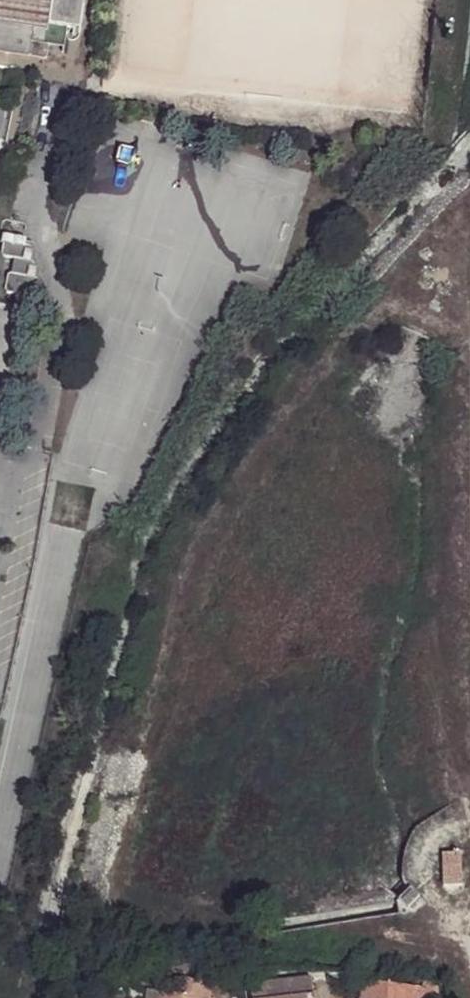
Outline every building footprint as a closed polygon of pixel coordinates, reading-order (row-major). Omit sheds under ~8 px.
[(44,59),(46,45),(48,37),(64,40),(66,29),(78,31),(83,0),(0,0),(0,53),(44,59)] [(48,37),(46,45),(63,48),(64,40),(48,37)] [(30,258),(31,246),(4,242),(2,256),(15,260),(11,274),(8,275),(5,290),(9,293),(38,297),(40,283),(36,276),(38,267),(32,259),(30,258)] [(443,887),(461,887),(461,851),(444,851),(443,887)] [(313,977),(253,984),(255,997),(315,997),(313,977)] [(209,983),(173,979),(171,995),(160,994),(159,997),(208,997),(209,983)] [(438,984),(424,983),(424,988),(360,982),(360,997),(438,997),(438,984)]
